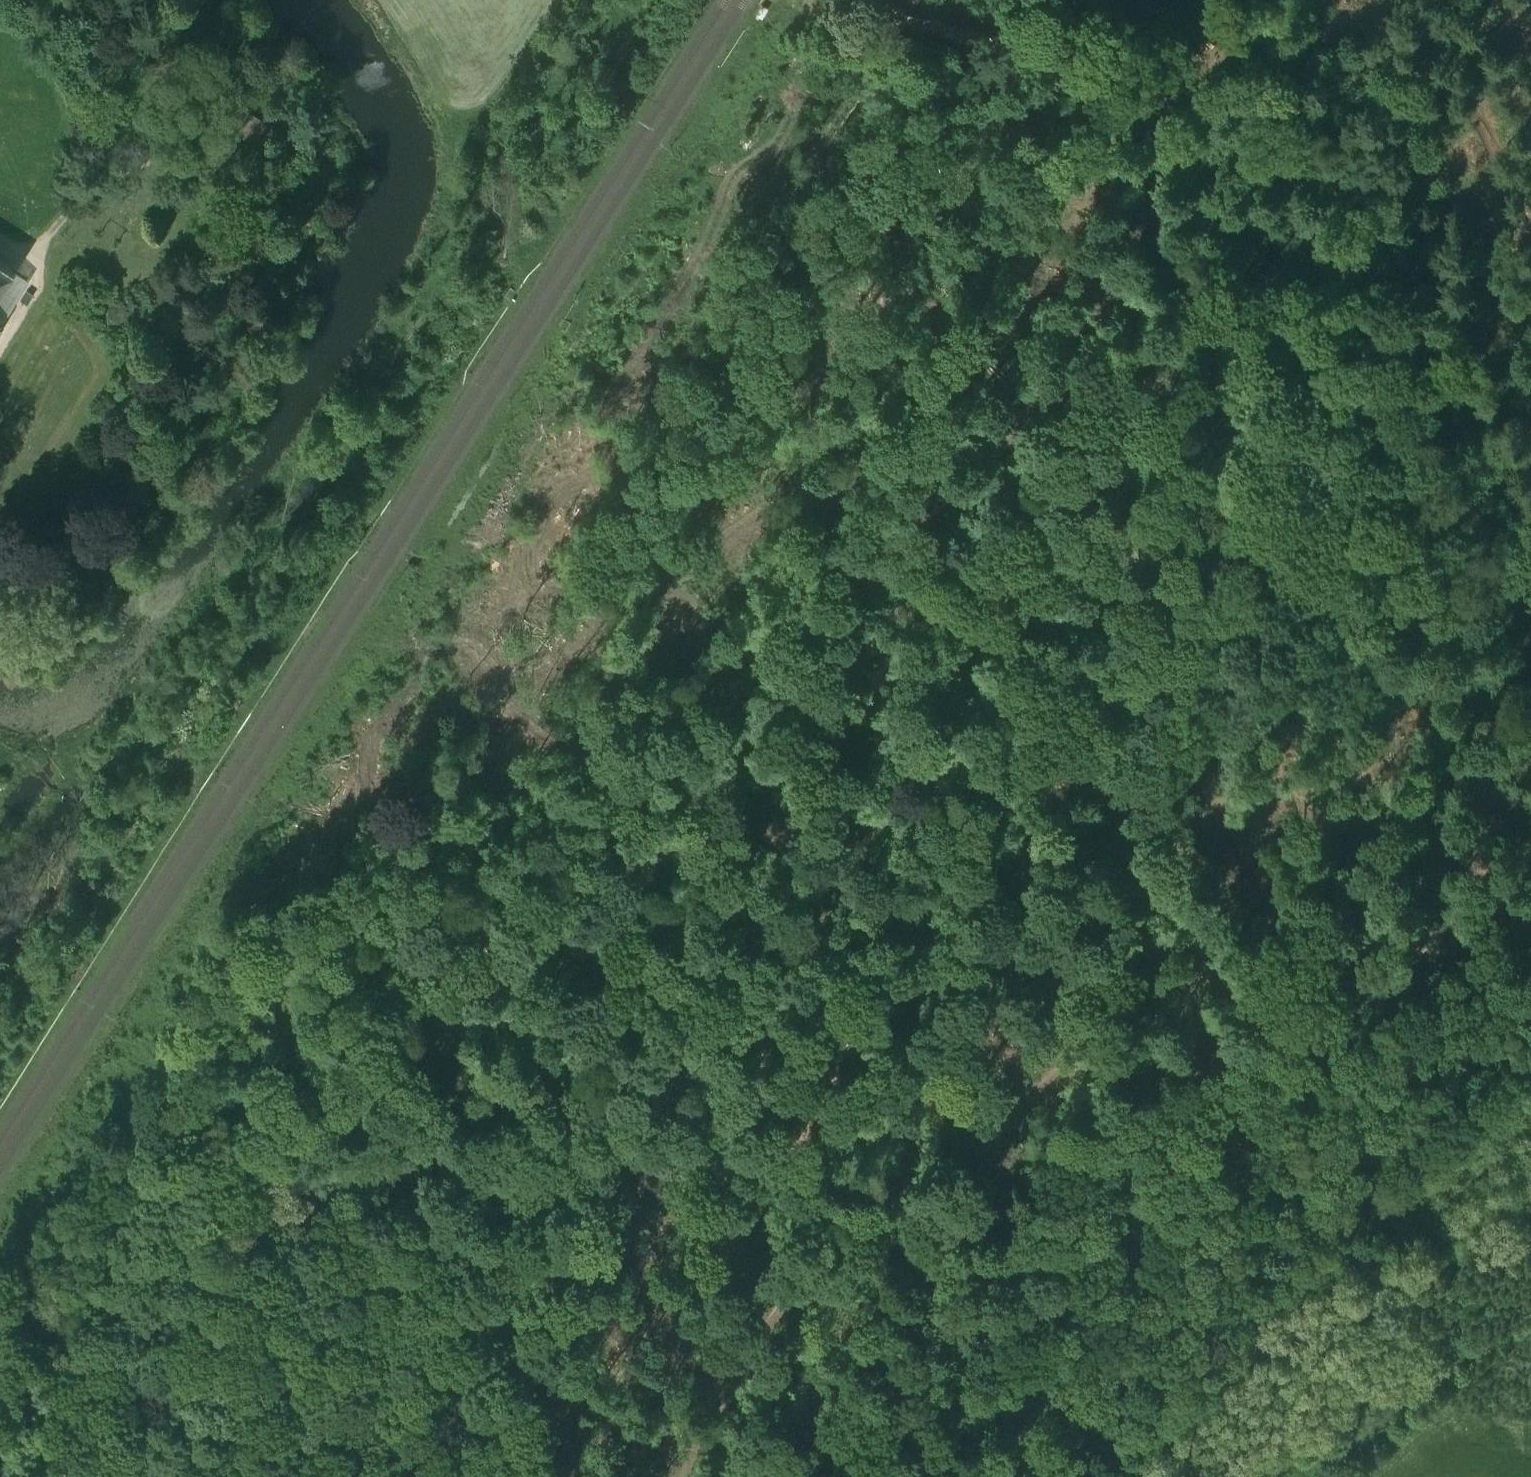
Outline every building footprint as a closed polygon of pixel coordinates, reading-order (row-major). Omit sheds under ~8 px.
[(763,0),(758,0),(753,8),(760,13),(766,2),(763,0)] [(279,155),(257,141),(269,122),(244,105),(218,143),(236,155),(231,163),(260,182),(265,175),(275,181),(282,171),(273,164),(279,155)] [(7,264),(0,274),(0,317),(26,277),(7,264)]
